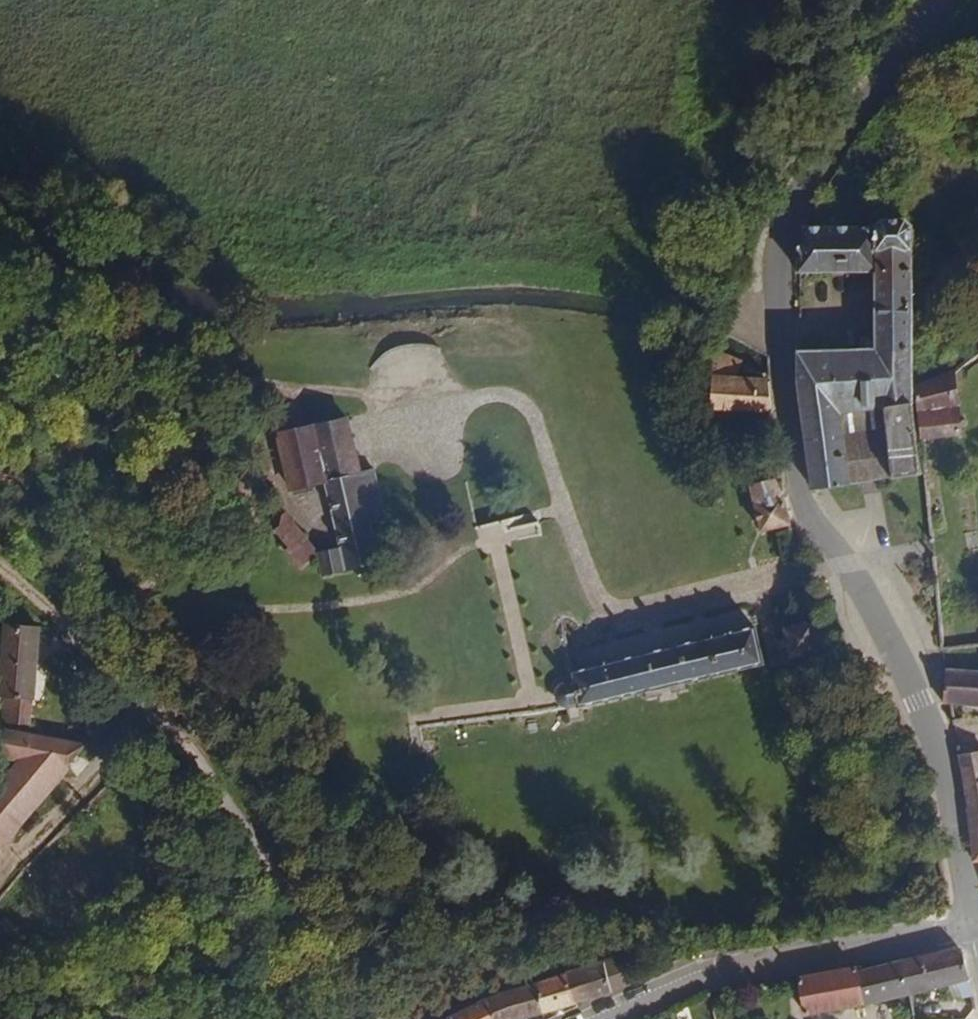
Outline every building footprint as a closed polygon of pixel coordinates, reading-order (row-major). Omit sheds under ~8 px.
[(887,216),(878,226),(804,225),(797,244),(797,268),(873,267),(910,267),(910,216),(887,216)] [(860,335),(859,349),(913,347),(910,267),(873,267),(874,336),(860,335)] [(912,382),(912,381),(912,366),(913,347),(859,349),(796,349),(796,368),(797,388),(810,483),(846,479),(838,420),(866,416),(871,454),(888,452),(891,474),(920,470),(917,442),(912,402),(912,382)] [(736,377),(736,359),(709,348),(708,377),(736,377)] [(768,377),(736,377),(708,377),(706,410),(751,411),(764,412),(771,412),(768,377)] [(955,377),(914,385),(923,440),(964,434),(955,377)] [(871,454),(866,416),(838,420),(846,479),(891,474),(888,452),(871,454)] [(324,481),(362,472),(349,417),(311,426),(324,481)] [(289,489),(324,481),(311,426),(276,434),(289,489)] [(340,548),(343,563),(346,573),(384,564),(377,536),(391,532),(375,468),(362,472),(324,481),(339,546),(340,548)] [(747,484),(757,531),(789,525),(780,486),(778,477),(747,484)] [(315,550),(285,512),(280,516),(286,522),(278,528),(294,548),(288,552),(300,567),(318,553),(315,550)] [(343,563),(340,548),(318,553),(324,578),(346,573),(343,563)] [(819,649),(812,621),(781,628),(788,656),(819,649)] [(560,683),(557,689),(557,694),(559,698),(564,704),(568,706),(583,706),(763,666),(754,627),(719,634),(718,628),(715,626),(711,625),(707,626),(704,630),(703,633),(704,638),(617,658),(615,651),(612,649),(609,649),(605,650),(602,653),(603,661),(592,663),(589,649),(581,650),(581,658),(572,661),(574,676),(564,679),(560,683)] [(39,629),(0,626),(0,627),(0,698),(1,698),(33,701),(39,629)] [(946,668),(943,703),(951,704),(977,706),(977,669),(946,668)] [(33,701),(1,698),(0,712),(0,723),(31,726),(33,701)] [(0,728),(0,756),(8,757),(70,769),(85,744),(0,728)] [(967,754),(958,755),(976,861),(977,860),(977,753),(972,753),(967,754)] [(70,769),(8,757),(0,767),(0,853),(70,769)] [(972,992),(966,961),(962,954),(953,948),(902,961),(909,994),(956,983),(960,994),(972,992)] [(635,981),(626,953),(569,970),(580,998),(635,981)] [(909,994),(902,961),(891,963),(857,975),(855,970),(798,980),(808,1017),(909,994)] [(580,998),(569,970),(535,980),(546,1011),(580,998)] [(535,980),(508,987),(486,997),(494,1018),(524,1018),(546,1011),(535,980)] [(486,997),(448,1015),(450,1018),(494,1018),(486,997)]
